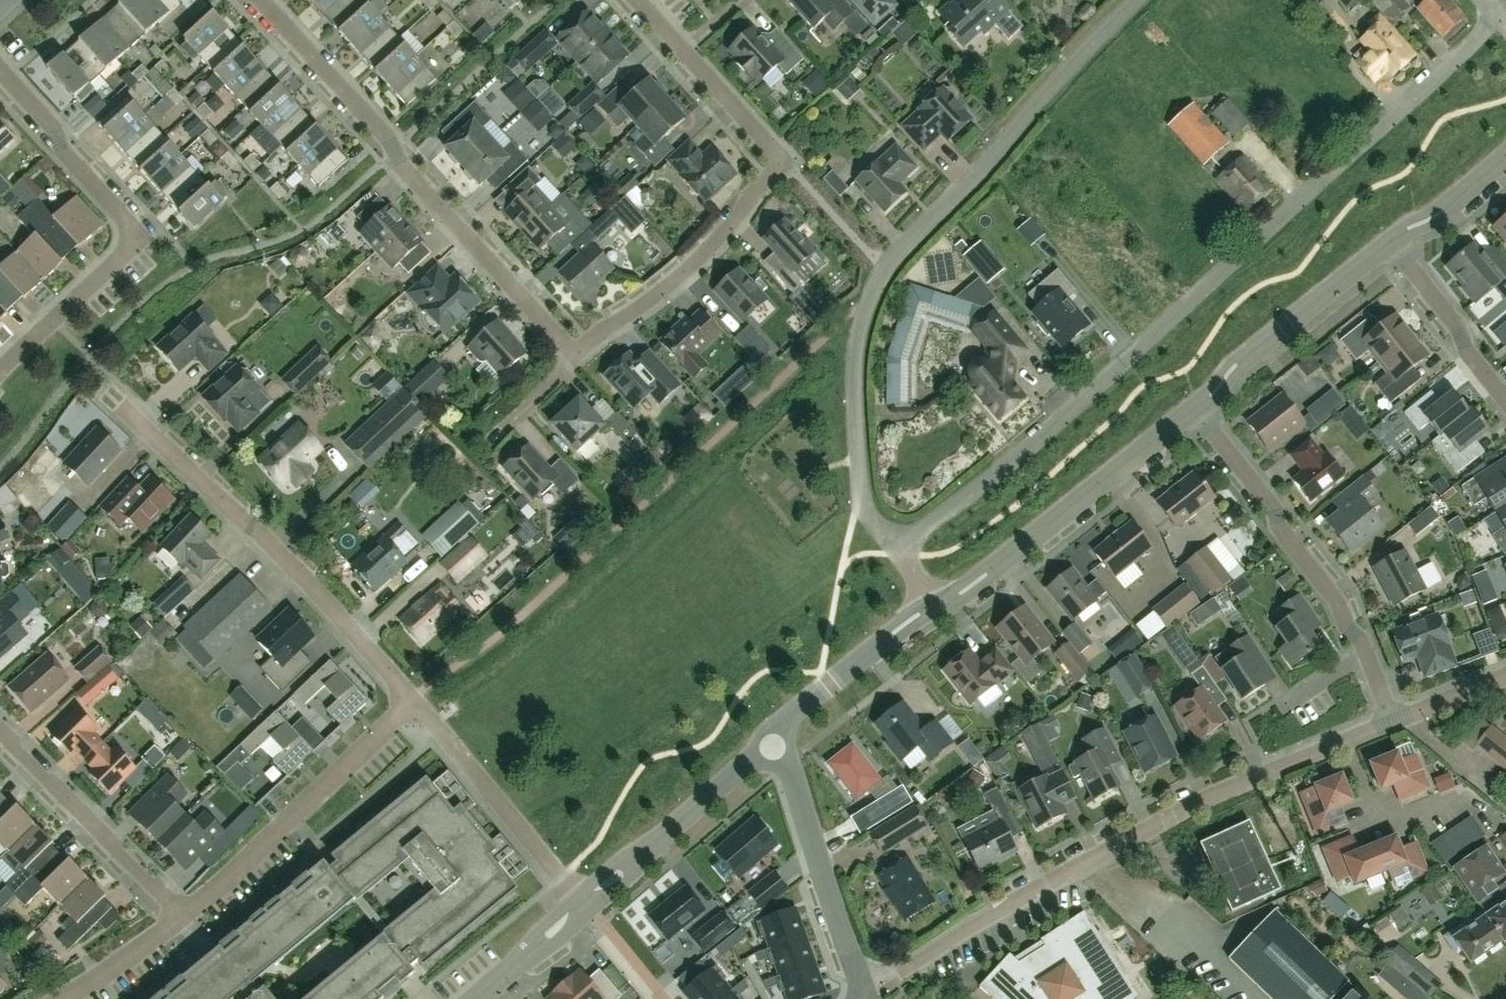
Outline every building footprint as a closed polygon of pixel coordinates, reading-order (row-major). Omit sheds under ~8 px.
[(140,40),(157,25),(158,23),(136,0),(124,0),(113,10),(140,40)] [(158,23),(160,26),(183,6),(178,0),(136,0),(158,23)] [(313,4),(333,26),(362,0),(318,0),(313,4)] [(364,0),(362,0),(333,26),(350,44),(379,17),(364,0)] [(420,1),(430,11),(438,4),(435,0),(421,0),(420,1)] [(510,12),(523,0),(499,0),(510,12)] [(813,30),(824,21),(834,31),(843,23),(853,14),(853,13),(841,0),(834,0),(827,6),(822,0),(786,0),(813,30)] [(884,0),(854,0),(875,23),(892,8),(884,0)] [(1009,12),(1010,11),(1000,0),(970,0),(967,3),(965,0),(957,0),(940,15),(953,29),(949,33),(963,48),(981,32),(984,35),(994,25),(1008,41),(1023,27),(1009,12)] [(1345,11),(1356,0),(1335,0),(1345,11)] [(1391,24),(1410,7),(1404,0),(1370,0),(1391,24)] [(1417,10),(1442,37),(1463,19),(1445,0),(1409,0),(1417,10)] [(199,3),(189,13),(195,19),(205,10),(199,3)] [(113,10),(90,30),(118,60),(140,40),(113,10)] [(454,22),(446,13),(440,19),(448,27),(454,22)] [(578,62),(609,33),(601,24),(599,26),(587,13),(557,40),(578,62)] [(208,68),(238,41),(215,15),(185,43),(186,44),(181,48),(194,62),(199,57),(208,68)] [(400,39),(379,17),(350,44),(370,66),(400,39)] [(1381,70),(1385,66),(1393,75),(1413,56),(1378,17),(1371,23),(1375,28),(1361,40),(1371,51),(1357,64),(1372,81),(1382,72),(1381,70)] [(883,38),(897,25),(891,19),(877,31),(883,38)] [(464,32),(454,22),(448,27),(446,29),(456,39),(464,32)] [(486,23),(473,36),(482,46),(495,33),(486,23)] [(786,76),(803,60),(776,30),(768,37),(767,37),(759,36),(753,29),(730,50),(738,60),(735,63),(751,79),(754,77),(759,83),(778,66),(786,76)] [(878,38),(871,29),(864,35),(871,44),(878,38)] [(118,60),(90,30),(73,46),(100,76),(118,60)] [(517,79),(526,71),(556,44),(545,33),(516,60),(507,67),(517,79)] [(617,42),(609,33),(578,62),(598,84),(627,57),(615,44),(617,42)] [(416,57),(400,39),(370,66),(386,84),(416,57)] [(238,41),(208,68),(225,85),(254,58),(238,41)] [(48,69),(79,105),(95,91),(90,86),(100,76),(73,46),(48,69)] [(437,80),(416,57),(386,84),(407,107),(437,80)] [(225,85),(224,86),(245,108),(274,80),(254,58),(225,85)] [(172,71),(162,60),(154,67),(155,67),(164,78),(172,71)] [(144,77),(148,73),(142,65),(132,74),(129,71),(121,79),(130,90),(144,77)] [(164,78),(155,67),(148,73),(144,77),(163,98),(166,95),(174,88),(164,78)] [(505,69),(496,78),(501,83),(508,84),(514,78),(505,69)] [(808,77),(822,92),(828,86),(815,71),(808,77)] [(849,78),(836,90),(846,101),(858,89),(849,78)] [(261,125),(291,98),(274,80),(245,108),(261,125)] [(517,80),(507,90),(524,109),(534,99),(517,80)] [(637,127),(667,100),(648,80),(627,100),(617,90),(599,107),(618,128),(628,118),(637,127)] [(580,118),(603,96),(593,85),(569,106),(573,111),(580,118)] [(183,99),(174,88),(166,95),(175,106),(183,99)] [(920,111),(902,128),(923,151),(941,134),(948,142),(971,120),(953,100),(955,98),(955,95),(950,89),(947,89),(944,91),(942,89),(919,110),(920,111)] [(206,103),(197,92),(188,99),(206,121),(213,115),(204,104),(206,103)] [(96,95),(83,107),(92,117),(105,105),(96,95)] [(144,116),(127,97),(97,124),(115,143),(144,116)] [(1213,114),(1234,138),(1250,124),(1228,100),(1227,101),(1223,97),(1210,110),(1213,113),(1213,114)] [(311,120),(291,98),(261,125),(281,148),(282,147),(311,120)] [(667,100),(637,127),(645,136),(635,146),(654,167),(673,150),(663,139),(685,120),(667,100)] [(535,101),(527,109),(543,126),(551,119),(535,101)] [(464,130),(445,148),(462,167),(491,141),(501,132),(491,121),(475,103),(455,120),(464,130)] [(1167,127),(1204,166),(1229,143),(1193,104),(1167,127)] [(593,110),(578,124),(585,132),(600,118),(593,110)] [(565,131),(580,118),(573,111),(559,124),(565,131)] [(115,143),(135,165),(164,138),(144,116),(115,143)] [(187,126),(195,136),(205,127),(196,118),(187,126)] [(298,165),(327,138),(311,120),(282,147),(281,148),(297,165),(298,165)] [(6,128),(0,122),(0,154),(16,140),(6,128)] [(241,131),(232,123),(223,131),(231,140),(241,131)] [(549,136),(554,141),(563,133),(555,124),(550,128),(549,136)] [(218,141),(208,130),(201,137),(210,147),(218,141)] [(491,141),(462,167),(480,187),(500,169),(509,179),(528,161),(511,143),(501,132),(491,141)] [(565,155),(575,147),(565,135),(555,144),(565,155)] [(135,165),(151,183),(181,156),(164,138),(135,165)] [(318,188),(348,161),(327,138),(298,165),(297,165),(318,188)] [(704,203),(735,175),(712,149),(702,158),(689,143),(669,162),(682,176),(681,178),(704,203)] [(221,159),(228,153),(221,144),(214,151),(221,159)] [(903,180),(916,168),(896,147),(879,163),(878,162),(857,182),(885,213),(906,193),(897,183),(901,179),(903,180)] [(221,159),(230,170),(238,163),(228,153),(221,159)] [(261,165),(251,155),(244,162),(253,173),(261,165)] [(201,178),(181,156),(151,183),(171,205),(201,178)] [(1243,157),(1218,180),(1246,211),(1271,188),(1243,157)] [(263,167),(256,174),(263,182),(271,175),(263,167)] [(522,232),(564,194),(563,194),(552,204),(535,186),(539,183),(529,171),(506,192),(516,202),(505,214),(522,232)] [(840,198),(849,189),(832,172),(824,180),(840,198)] [(28,175),(11,191),(27,209),(69,254),(77,246),(79,248),(102,226),(88,211),(85,215),(73,202),(55,218),(37,199),(44,193),(28,175)] [(210,188),(201,178),(171,205),(194,230),(224,203),(222,202),(228,197),(216,183),(210,188)] [(626,178),(617,187),(626,196),(635,187),(626,178)] [(279,200),(287,194),(277,183),(270,190),(279,200)] [(4,200),(13,209),(19,203),(10,194),(4,200)] [(564,194),(522,232),(539,251),(552,241),(562,253),(584,233),(592,225),(564,194)] [(376,252),(406,224),(390,207),(388,208),(379,198),(357,218),(366,228),(360,234),(376,252)] [(579,256),(560,274),(582,298),(613,269),(592,246),(595,243),(619,221),(631,233),(645,220),(624,198),(610,211),(586,233),(571,247),(579,256)] [(69,254),(27,209),(17,218),(35,237),(17,253),(43,281),(62,264),(60,262),(69,254)] [(344,232),(353,224),(343,212),(334,220),(344,232)] [(1494,227),(1505,241),(1505,217),(1494,227)] [(817,260),(812,255),(816,251),(807,240),(804,242),(784,220),(763,240),(779,258),(779,262),(770,270),(793,295),(804,285),(793,272),(801,265),(806,270),(811,271),(816,266),(817,260)] [(423,242),(406,224),(376,252),(393,270),(399,264),(408,274),(431,254),(421,244),(423,242)] [(337,225),(328,233),(337,242),(346,234),(337,225)] [(996,261),(980,242),(964,256),(980,275),(996,261)] [(1505,261),(1496,270),(1474,245),(1449,266),(1465,286),(1464,287),(1476,301),(1496,284),(1505,296),(1505,262),(1505,261)] [(17,253),(0,269),(0,290),(14,305),(22,297),(24,299),(43,281),(17,253)] [(270,267),(279,277),(286,270),(277,260),(270,267)] [(743,323),(767,301),(739,270),(715,292),(743,323)] [(1057,270),(1028,295),(1046,316),(1036,324),(1047,337),(1051,334),(1062,348),(1088,326),(1067,301),(1077,293),(1057,270)] [(444,334),(478,303),(455,277),(444,287),(432,274),(409,295),(421,308),(444,334)] [(972,304),(988,290),(978,278),(955,298),(972,304)] [(976,328),(993,313),(995,312),(983,308),(972,304),(955,298),(911,284),(901,315),(887,357),(886,406),(907,405),(907,362),(923,310),(965,324),(976,328)] [(0,290),(0,321),(7,314),(5,313),(14,305),(0,290)] [(271,316),(282,306),(272,295),(265,302),(264,308),(271,316)] [(403,300),(392,304),(396,314),(407,310),(403,300)] [(826,317),(814,303),(802,314),(815,327),(826,317)] [(709,367),(699,355),(721,335),(700,312),(689,322),(686,319),(660,342),(684,368),(694,380),(709,367)] [(993,313),(973,331),(987,348),(986,361),(979,361),(974,362),(971,365),(969,369),(968,374),(970,379),(973,382),(970,385),(999,420),(1023,399),(1011,384),(1013,359),(1024,350),(993,313)] [(1378,361),(1412,334),(1396,314),(1374,331),(1365,320),(1340,340),(1356,360),(1369,349),(1378,361)] [(193,315),(157,348),(179,372),(193,359),(199,360),(209,371),(227,355),(214,340),(215,339),(193,315)] [(501,377),(525,355),(507,334),(508,333),(498,321),(467,349),(479,364),(484,364),(487,361),(501,377)] [(763,371),(764,372),(779,359),(772,351),(749,326),(734,340),(747,354),(752,359),(763,371)] [(1412,334),(1378,361),(1387,372),(1374,383),(1390,403),(1415,383),(1406,372),(1428,354),(1412,334)] [(317,347),(282,379),(296,395),(332,363),(329,360),(335,355),(324,344),(319,349),(317,347)] [(661,404),(679,387),(648,353),(637,364),(629,355),(605,376),(635,409),(651,394),(661,404)] [(1332,378),(1326,358),(1310,363),(1308,356),(1298,359),(1306,386),(1332,378)] [(752,381),(763,371),(752,359),(741,369),(752,381)] [(404,389),(419,404),(448,378),(440,370),(433,362),(404,389)] [(247,401),(259,390),(237,367),(203,398),(224,421),(227,419),(238,431),(258,414),(247,401)] [(724,407),(736,396),(724,384),(713,394),(724,407)] [(404,388),(345,444),(368,469),(427,413),(419,404),(404,389),(404,388)] [(1309,414),(1302,420),(1282,395),(1247,423),(1270,451),(1304,424),(1311,433),(1346,406),(1333,390),(1307,411),(1309,414)] [(1439,436),(1472,410),(1471,409),(1468,412),(1452,392),(1434,407),(1425,396),(1404,412),(1419,431),(1428,423),(1439,436)] [(577,452),(604,427),(579,400),(552,425),(577,452)] [(702,407),(690,418),(700,429),(712,418),(702,407)] [(1369,431),(1350,407),(1337,416),(1356,440),(1369,431)] [(1488,430),(1472,410),(1439,436),(1443,434),(1453,446),(1443,454),(1457,472),(1478,456),(1470,445),(1488,430)] [(626,445),(637,435),(617,414),(606,424),(626,445)] [(1379,440),(1384,435),(1385,428),(1381,422),(1371,430),(1379,440)] [(260,461),(281,485),(290,477),(297,485),(311,473),(304,465),(314,455),(303,443),(312,435),(302,424),(293,432),(293,431),(260,461)] [(121,452),(97,429),(64,464),(88,486),(121,452)] [(1293,480),(1311,502),(1344,476),(1326,454),(1323,456),(1310,439),(1290,455),(1299,466),(1301,464),(1305,470),(1293,480)] [(658,445),(658,450),(661,454),(657,457),(663,463),(669,457),(667,454),(671,451),(671,446),(667,442),(662,441),(658,445)] [(562,496),(579,481),(560,460),(550,470),(528,446),(504,469),(533,500),(551,484),(562,496)] [(1380,462),(1363,476),(1340,495),(1348,505),(1327,521),(1340,537),(1339,538),(1350,552),(1382,526),(1365,505),(1378,495),(1369,484),(1376,478),(1376,479),(1386,471),(1380,462)] [(1505,506),(1505,475),(1494,482),(1487,470),(1461,486),(1474,506),(1486,498),(1495,512),(1505,506)] [(1156,503),(1177,528),(1215,498),(1194,473),(1156,503)] [(173,500),(150,478),(142,487),(137,487),(135,489),(127,482),(102,508),(120,525),(126,518),(142,532),(173,500)] [(1442,480),(1432,487),(1438,495),(1448,488),(1442,480)] [(471,499),(482,511),(501,495),(490,483),(471,499)] [(522,510),(528,504),(521,496),(515,501),(522,510)] [(16,497),(1,509),(3,513),(8,516),(20,506),(20,502),(16,497)] [(65,544),(88,519),(69,502),(46,528),(65,544)] [(477,521),(460,503),(425,537),(441,555),(477,521)] [(1464,506),(1455,512),(1463,525),(1473,519),(1464,506)] [(1495,512),(1504,527),(1492,535),(1503,552),(1505,551),(1505,506),(1495,512)] [(1416,537),(1440,518),(1431,507),(1407,526),(1416,537)] [(211,535),(190,516),(161,547),(181,566),(183,564),(201,581),(220,560),(207,548),(205,550),(201,545),(211,535)] [(516,524),(529,539),(536,533),(523,518),(516,524)] [(399,523),(384,537),(352,566),(375,592),(422,550),(399,523)] [(1112,538),(1094,553),(1104,566),(1114,578),(1115,578),(1120,584),(1125,590),(1133,583),(1142,576),(1133,564),(1142,556),(1152,549),(1141,536),(1131,523),(1112,538)] [(10,538),(4,525),(0,526),(0,542),(10,538)] [(565,551),(575,542),(564,530),(554,539),(565,551)] [(489,556),(471,537),(441,566),(459,584),(489,556)] [(1196,554),(1178,568),(1190,583),(1201,598),(1209,592),(1212,595),(1222,587),(1232,580),(1243,571),(1230,555),(1217,538),(1196,554)] [(61,548),(70,559),(79,552),(70,541),(61,548)] [(61,548),(60,547),(50,555),(60,567),(70,559),(61,548)] [(1405,550),(1374,567),(1394,605),(1425,589),(1442,580),(1432,562),(1416,571),(1405,550)] [(1072,622),(1097,602),(1072,570),(1047,590),(1072,622)] [(1286,594),(1300,582),(1290,570),(1276,582),(1286,594)] [(1471,576),(1474,583),(1488,577),(1485,570),(1471,576)] [(240,574),(183,628),(216,663),(273,610),(240,574)] [(1470,585),(1465,575),(1459,578),(1457,584),(1460,590),(1470,585)] [(167,590),(179,602),(193,589),(181,577),(167,590)] [(20,588),(36,601),(44,593),(27,579),(20,588)] [(438,585),(400,620),(421,644),(450,617),(449,616),(458,607),(438,585)] [(1152,612),(1166,629),(1196,605),(1182,588),(1152,612)] [(10,594),(0,603),(0,661),(28,638),(17,625),(29,615),(10,594)] [(1275,627),(1287,644),(1279,650),(1291,666),(1319,646),(1307,628),(1318,621),(1299,595),(1277,610),(1285,621),(1275,627)] [(1188,614),(1195,626),(1219,610),(1211,598),(1188,614)] [(95,602),(90,606),(90,612),(94,617),(101,617),(105,613),(106,606),(101,602),(95,602)] [(288,608),(254,640),(271,658),(260,668),(282,692),(312,663),(300,651),(316,637),(288,608)] [(997,629),(1020,658),(1011,665),(1026,684),(1042,671),(1033,660),(1053,644),(1024,608),(997,629)] [(1436,616),(1394,631),(1404,660),(1419,655),(1421,659),(1419,660),(1425,675),(1455,665),(1436,616)] [(1490,624),(1495,636),(1505,631),(1505,627),(1503,619),(1490,624)] [(129,627),(139,639),(147,633),(137,621),(129,627)] [(1078,656),(1079,655),(1092,644),(1075,623),(1062,634),(1068,643),(1078,656)] [(163,649),(178,635),(169,625),(154,640),(163,649)] [(1160,634),(1167,644),(1180,635),(1172,625),(1160,634)] [(1121,640),(1131,652),(1143,643),(1133,631),(1121,640)] [(1263,683),(1274,676),(1247,636),(1227,649),(1234,661),(1222,669),(1241,699),(1264,684),(1263,683)] [(1078,656),(1068,643),(1054,654),(1077,684),(1081,681),(1087,689),(1098,680),(1079,655),(1078,656)] [(111,662),(99,648),(75,669),(87,683),(111,662)] [(969,652),(944,671),(970,704),(977,699),(984,708),(1002,694),(995,685),(1011,672),(995,652),(979,664),(969,652)] [(1154,686),(1134,654),(1114,667),(1135,699),(1154,686)] [(47,655),(9,688),(31,713),(69,680),(47,655)] [(337,700),(326,710),(341,727),(368,701),(330,661),(294,695),(304,706),(324,686),(337,700)] [(1215,685),(1198,661),(1184,671),(1197,690),(1175,705),(1199,739),(1224,722),(1216,709),(1227,701),(1216,685),(1215,685)] [(106,668),(116,680),(122,675),(111,663),(106,668)] [(86,706),(116,680),(106,668),(75,694),(86,706)] [(1091,697),(1080,693),(1076,704),(1087,708),(1091,697)] [(139,707),(148,715),(156,707),(148,698),(139,707)] [(253,701),(243,711),(251,720),(261,711),(253,701)] [(903,704),(876,725),(889,742),(887,743),(909,771),(927,756),(930,760),(952,743),(936,722),(925,731),(903,704)] [(85,760),(102,744),(93,734),(97,730),(77,710),(51,735),(71,755),(76,751),(85,760)] [(272,761),(287,777),(314,752),(276,712),(216,768),(224,776),(237,763),(240,766),(250,756),(251,756),(251,755),(270,737),(283,751),(272,761)] [(1174,756),(1156,720),(1125,735),(1144,772),(1174,756)] [(1059,764),(1038,724),(1020,734),(1041,773),(1059,764)] [(1491,725),(1475,745),(1505,770),(1505,738),(1491,725)] [(1079,740),(1087,756),(1074,762),(1092,797),(1084,801),(1085,802),(1118,785),(1110,768),(1123,762),(1105,727),(1079,740)] [(956,747),(972,768),(983,759),(967,739),(956,747)] [(110,794),(123,781),(135,769),(115,749),(111,753),(102,744),(85,760),(94,770),(90,774),(110,794)] [(852,744),(827,764),(856,800),(881,781),(852,744)] [(165,757),(154,746),(141,758),(152,769),(165,757)] [(1396,753),(1370,764),(1381,790),(1394,784),(1400,799),(1428,788),(1415,756),(1400,762),(1396,753)] [(969,779),(980,785),(985,778),(974,771),(969,779)] [(1045,775),(1016,790),(1035,828),(1064,813),(1045,775)] [(158,843),(185,816),(175,807),(187,795),(168,776),(130,814),(140,823),(139,824),(158,843)] [(1338,807),(1351,802),(1341,776),(1315,786),(1319,795),(1304,801),(1317,833),(1344,822),(1338,807)] [(378,994),(394,981),(399,987),(415,974),(410,968),(417,962),(423,968),(518,890),(490,856),(498,850),(461,806),(454,812),(426,779),(331,857),(336,863),(329,869),(324,863),(205,961),(210,967),(203,973),(198,967),(159,998),(221,998),(231,990),(238,998),(273,998),(265,989),(260,994),(248,980),(266,965),(264,963),(279,950),(281,953),(303,935),(301,932),(316,920),(318,922),(336,907),(334,905),(349,892),(356,900),(357,899),(350,891),(358,885),(361,889),(417,843),(424,852),(414,860),(435,886),(445,878),(452,886),(397,932),(400,936),(392,942),(386,934),(384,935),(391,943),(376,956),(374,953),(356,968),(358,971),(343,983),(341,981),(319,998),(382,998),(378,994)] [(850,818),(860,833),(911,802),(901,786),(850,818)] [(996,787),(983,794),(997,819),(1009,812),(996,787)] [(6,800),(0,807),(0,844),(8,852),(34,826),(17,808),(15,809),(6,800)] [(244,827),(266,814),(260,803),(238,816),(244,827)] [(882,855),(926,827),(914,807),(869,834),(882,855)] [(194,825),(185,816),(158,843),(176,861),(177,861),(187,870),(222,835),(225,832),(224,832),(205,813),(194,825)] [(1479,852),(1486,848),(1490,845),(1471,817),(1461,824),(1479,852)] [(722,858),(713,867),(726,882),(735,874),(738,877),(776,845),(766,833),(769,831),(760,820),(757,823),(754,819),(716,852),(722,858)] [(978,868),(1015,849),(1001,822),(964,841),(978,868)] [(1200,844),(1231,912),(1280,890),(1249,822),(1200,844)] [(224,832),(225,832),(222,835),(233,846),(245,835),(233,823),(224,832)] [(1479,852),(1461,824),(1451,831),(1469,859),(1479,852)] [(34,826),(8,852),(24,869),(6,887),(15,897),(59,854),(50,845),(52,843),(34,826)] [(1469,859),(1451,831),(1441,838),(1459,865),(1469,859)] [(1370,847),(1380,873),(1389,870),(1395,885),(1426,872),(1415,844),(1400,850),(1395,837),(1370,847)] [(1380,873),(1370,847),(1357,852),(1351,838),(1323,849),(1336,880),(1351,874),(1355,884),(1380,873)] [(1459,865),(1441,838),(1430,845),(1449,872),(1453,870),(1459,865)] [(319,998),(341,981),(343,983),(358,971),(356,968),(374,953),(376,956),(391,943),(384,935),(386,934),(392,942),(400,936),(397,932),(452,886),(445,878),(435,886),(414,860),(424,852),(417,843),(361,889),(358,885),(350,891),(357,899),(356,900),(349,892),(334,905),(336,907),(318,922),(316,920),(301,932),(303,935),(281,953),(279,950),(264,963),(266,965),(248,980),(260,994),(265,989),(273,998),(319,998)] [(1469,859),(1459,865),(1453,870),(1478,906),(1485,917),(1485,916),(1504,943),(1505,941),(1505,875),(1505,874),(1504,875),(1486,848),(1479,852),(1469,859)] [(59,854),(15,897),(25,907),(44,889),(60,906),(87,879),(70,861),(68,863),(59,854)] [(907,857),(876,876),(904,921),(935,902),(907,857)] [(771,871),(747,892),(760,908),(785,887),(771,871)] [(60,927),(66,933),(58,941),(68,951),(112,908),(103,899),(104,897),(87,879),(60,906),(71,917),(60,927)] [(1443,899),(1433,882),(1420,890),(1429,907),(1443,899)] [(1307,888),(1315,896),(1321,893),(1317,884),(1307,888)] [(668,940),(705,911),(685,887),(649,916),(668,940)] [(1322,901),(1330,909),(1338,899),(1330,892),(1322,901)] [(1413,923),(1401,906),(1388,915),(1400,932),(1413,923)] [(798,907),(760,921),(765,935),(770,933),(774,946),(769,948),(769,949),(808,935),(798,907)] [(12,916),(4,908),(0,912),(0,919),(5,924),(12,916)] [(1348,981),(1274,909),(1228,956),(1273,998),(1331,998),(1348,981)] [(979,987),(992,998),(1138,998),(1139,998),(1126,977),(1128,976),(1119,961),(1116,963),(1106,947),(1108,945),(1099,931),(1097,933),(1083,912),(1039,940),(1044,946),(1018,963),(1009,954),(979,987)] [(703,928),(687,940),(700,956),(735,928),(722,913),(703,928)] [(1485,916),(1485,917),(1453,939),(1470,964),(1502,942),(1503,943),(1504,943),(1485,916)] [(728,938),(734,946),(746,936),(740,928),(728,938)] [(42,946),(47,942),(37,932),(27,942),(36,952),(42,946)] [(808,935),(769,949),(772,955),(774,962),(779,960),(784,973),(779,975),(779,976),(798,969),(818,962),(808,935)] [(722,956),(734,946),(728,938),(715,948),(722,956)] [(757,962),(768,958),(765,950),(754,954),(757,962)] [(693,984),(704,998),(722,998),(744,982),(743,981),(739,984),(731,974),(735,971),(725,959),(693,984)] [(779,976),(781,983),(784,989),(789,988),(791,995),(793,998),(803,998),(811,996),(828,990),(823,976),(818,962),(798,969),(779,976)] [(562,984),(575,998),(619,998),(622,996),(601,973),(591,982),(580,970),(571,978),(570,977),(562,984)] [(775,978),(762,982),(766,989),(778,985),(775,978)] [(1348,981),(1331,998),(1366,998),(1348,981)] [(1399,991),(1408,998),(1429,998),(1408,981),(1407,982),(1399,991)] [(722,998),(751,998),(749,996),(753,993),(744,982),(722,998)] [(562,984),(553,992),(554,993),(546,998),(575,998),(562,984)]
